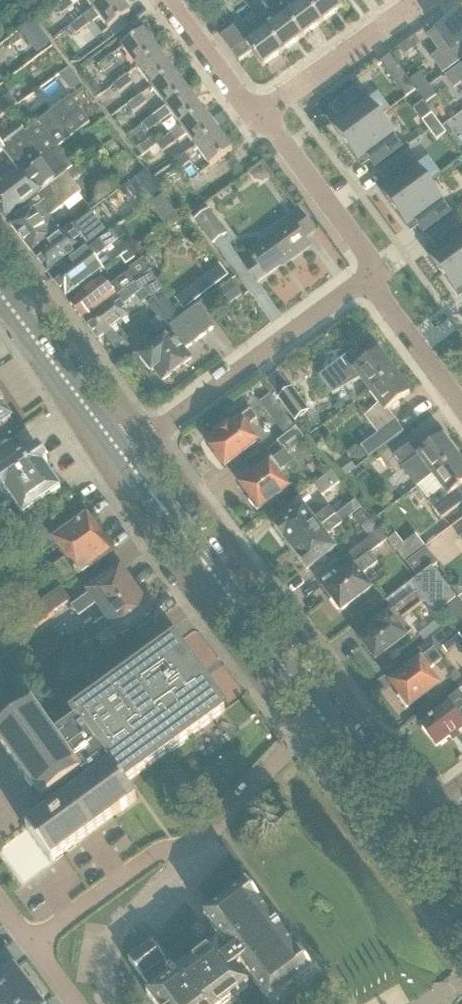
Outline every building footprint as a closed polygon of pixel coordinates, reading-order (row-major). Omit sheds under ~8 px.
[(55,8),(60,16),(81,0),(66,0),(55,8)] [(121,0),(106,0),(93,10),(69,28),(75,35),(99,17),(108,30),(131,13),(121,0)] [(93,10),(106,0),(86,0),(93,10)] [(274,0),(263,0),(271,11),(278,5),(274,0)] [(286,15),(303,37),(322,23),(306,0),(286,15)] [(337,0),(306,0),(322,23),(343,8),(337,0)] [(428,36),(440,53),(432,58),(443,74),(461,60),(461,12),(453,19),(452,17),(435,29),(436,31),(428,36)] [(286,15),(266,29),(283,52),(303,37),(286,15)] [(33,21),(20,31),(38,55),(51,45),(35,23),(33,21)] [(252,52),(263,67),(283,52),(266,29),(247,44),(234,26),(221,36),(239,61),(252,52)] [(144,31),(122,48),(137,68),(159,51),(144,31)] [(137,68),(144,77),(151,88),(174,71),(159,51),(137,68)] [(112,55),(98,66),(104,73),(118,63),(112,55)] [(390,75),(400,68),(390,55),(380,62),(390,75)] [(446,78),(454,89),(461,84),(461,66),(446,78)] [(151,88),(155,92),(166,107),(188,91),(174,71),(151,88)] [(430,86),(420,73),(410,80),(420,93),(430,86)] [(127,76),(113,86),(119,94),(133,83),(127,76)] [(358,86),(329,107),(338,120),(331,126),(345,143),(381,117),(358,86)] [(427,103),(437,96),(430,86),(420,93),(427,103)] [(181,127),(203,110),(188,91),(166,107),(142,125),(148,133),(172,115),(181,127)] [(128,106),(133,113),(147,103),(142,95),(128,106)] [(17,104),(11,97),(0,105),(0,118),(17,104)] [(3,151),(19,172),(13,177),(11,174),(0,182),(2,185),(0,186),(0,211),(6,219),(6,218),(7,219),(66,174),(65,173),(72,168),(57,149),(89,124),(70,99),(38,123),(39,124),(25,134),(19,126),(0,141),(0,153),(3,151)] [(423,102),(414,110),(422,121),(429,131),(439,124),(432,114),(423,102)] [(163,152),(186,134),(195,146),(217,130),(203,110),(181,127),(157,145),(163,152)] [(381,117),(345,143),(358,161),(365,156),(375,169),(404,147),(381,117)] [(439,124),(429,131),(437,141),(446,134),(439,124)] [(210,167),(232,150),(217,130),(195,146),(210,167)] [(407,151),(378,173),(387,185),(380,191),(393,208),(429,182),(441,173),(428,157),(417,165),(407,151)] [(185,154),(172,165),(177,172),(191,162),(185,154)] [(12,226),(33,254),(60,233),(49,217),(81,193),(66,174),(7,219),(12,226)] [(429,182),(393,208),(407,227),(414,221),(423,234),(452,212),(429,182)] [(163,198),(151,207),(165,225),(177,216),(163,198)] [(213,244),(226,234),(209,210),(196,220),(213,244)] [(34,255),(48,274),(105,231),(91,212),(34,255)] [(291,261),(310,247),(304,239),(314,232),(300,212),(289,220),(291,223),(249,253),(254,260),(246,266),(258,282),(290,259),(291,261)] [(426,238),(436,251),(429,256),(442,274),(461,259),(461,225),(455,217),(426,238)] [(51,278),(66,299),(102,271),(94,261),(119,242),(111,232),(51,278)] [(132,250),(121,259),(126,266),(138,258),(132,250)] [(129,268),(130,270),(108,287),(102,279),(70,304),(83,321),(149,270),(140,259),(129,268)] [(442,274),(456,292),(461,287),(461,259),(442,274)] [(220,266),(175,300),(184,311),(229,277),(220,266)] [(84,322),(98,340),(104,336),(113,329),(129,317),(121,306),(146,287),(140,279),(84,322)] [(231,282),(218,292),(228,306),(242,296),(231,282)] [(150,307),(165,327),(180,316),(165,296),(150,307)] [(155,369),(163,381),(192,359),(184,350),(199,339),(200,341),(215,329),(197,306),(169,327),(174,333),(140,358),(151,372),(155,369)] [(113,329),(104,336),(116,351),(125,345),(113,329)] [(333,395),(344,389),(360,379),(370,391),(395,373),(379,352),(357,369),(349,358),(321,378),(333,395)] [(370,391),(380,404),(365,417),(378,434),(397,421),(388,410),(410,393),(395,373),(370,391)] [(309,411),(292,389),(279,399),(296,421),(309,411)] [(11,419),(4,408),(5,407),(0,400),(0,427),(11,419)] [(217,435),(207,443),(216,454),(215,457),(221,464),(223,464),(226,467),(257,443),(246,428),(257,419),(251,410),(238,420),(234,419),(216,434),(217,435)] [(397,421),(378,434),(387,446),(405,432),(397,421)] [(277,443),(283,451),(256,472),(259,475),(243,487),(251,498),(248,500),(257,511),(286,489),(276,475),(292,463),(287,455),(306,441),(296,428),(277,443)] [(433,476),(458,457),(443,437),(420,454),(412,442),(394,456),(407,473),(418,487),(433,476)] [(37,447),(0,473),(0,507),(12,499),(22,514),(40,502),(40,503),(59,490),(41,464),(46,461),(37,447)] [(458,457),(433,476),(420,486),(430,500),(428,502),(441,519),(460,506),(461,504),(461,494),(458,489),(461,486),(461,463),(458,457)] [(332,471),(314,485),(322,497),(341,483),(332,471)] [(356,500),(336,515),(342,524),(362,508),(356,500)] [(79,576),(112,551),(88,518),(86,520),(75,505),(62,515),(33,537),(45,553),(56,545),(68,560),(56,568),(67,583),(78,575),(79,576)] [(313,520),(303,508),(276,529),(284,540),(285,539),(292,549),(336,515),(330,507),(313,520)] [(342,524),(336,515),(292,549),(299,558),(298,559),(307,570),(335,549),(325,536),(342,524)] [(362,558),(370,552),(370,553),(387,541),(380,531),(356,549),(362,558)] [(425,545),(416,533),(404,543),(396,533),(388,539),(395,549),(396,548),(405,560),(425,545)] [(407,563),(417,576),(431,565),(432,567),(437,563),(426,548),(407,563)] [(362,558),(352,566),(361,577),(378,563),(370,553),(370,552),(362,558)] [(374,627),(359,638),(375,660),(412,632),(402,619),(425,602),(434,614),(456,597),(448,588),(432,567),(431,565),(417,576),(418,578),(411,583),(418,592),(373,625),(374,627)] [(370,589),(361,577),(352,566),(338,577),(340,579),(325,590),(332,600),(331,604),(336,610),(339,609),(341,611),(370,589)] [(96,603),(105,615),(136,591),(135,590),(136,587),(133,582),(129,582),(121,570),(89,593),(71,607),(78,616),(96,603)] [(448,588),(456,597),(461,593),(461,584),(455,583),(448,588)] [(24,613),(34,626),(71,601),(62,587),(24,613)] [(136,591),(105,615),(112,625),(96,637),(103,647),(120,635),(121,636),(152,613),(145,604),(146,601),(142,595),(139,595),(136,591)] [(461,612),(461,604),(458,599),(443,610),(451,620),(461,612)] [(443,615),(429,627),(437,637),(451,625),(443,615)] [(452,624),(451,625),(437,637),(421,650),(425,655),(434,648),(437,653),(444,647),(448,652),(461,641),(461,637),(452,624)] [(90,642),(79,650),(90,665),(100,657),(90,642)] [(205,684),(207,683),(196,669),(195,669),(175,643),(52,730),(56,735),(54,736),(35,707),(0,732),(0,739),(53,816),(33,831),(52,857),(136,799),(124,782),(226,712),(205,684)] [(402,694),(398,697),(407,708),(436,686),(426,673),(443,660),(437,653),(434,648),(425,655),(406,669),(409,672),(394,684),(402,694)] [(421,726),(436,746),(449,736),(450,738),(461,729),(461,690),(446,702),(449,705),(421,726)] [(247,884),(205,915),(233,952),(228,956),(218,944),(187,967),(186,966),(174,975),(164,962),(166,961),(153,944),(129,961),(152,991),(147,995),(154,1003),(225,1003),(250,985),(236,967),(242,963),(271,1001),(312,970),(247,884)] [(28,988),(14,969),(0,980),(0,1003),(7,1003),(28,988)] [(28,988),(7,1003),(40,1003),(28,988)]
